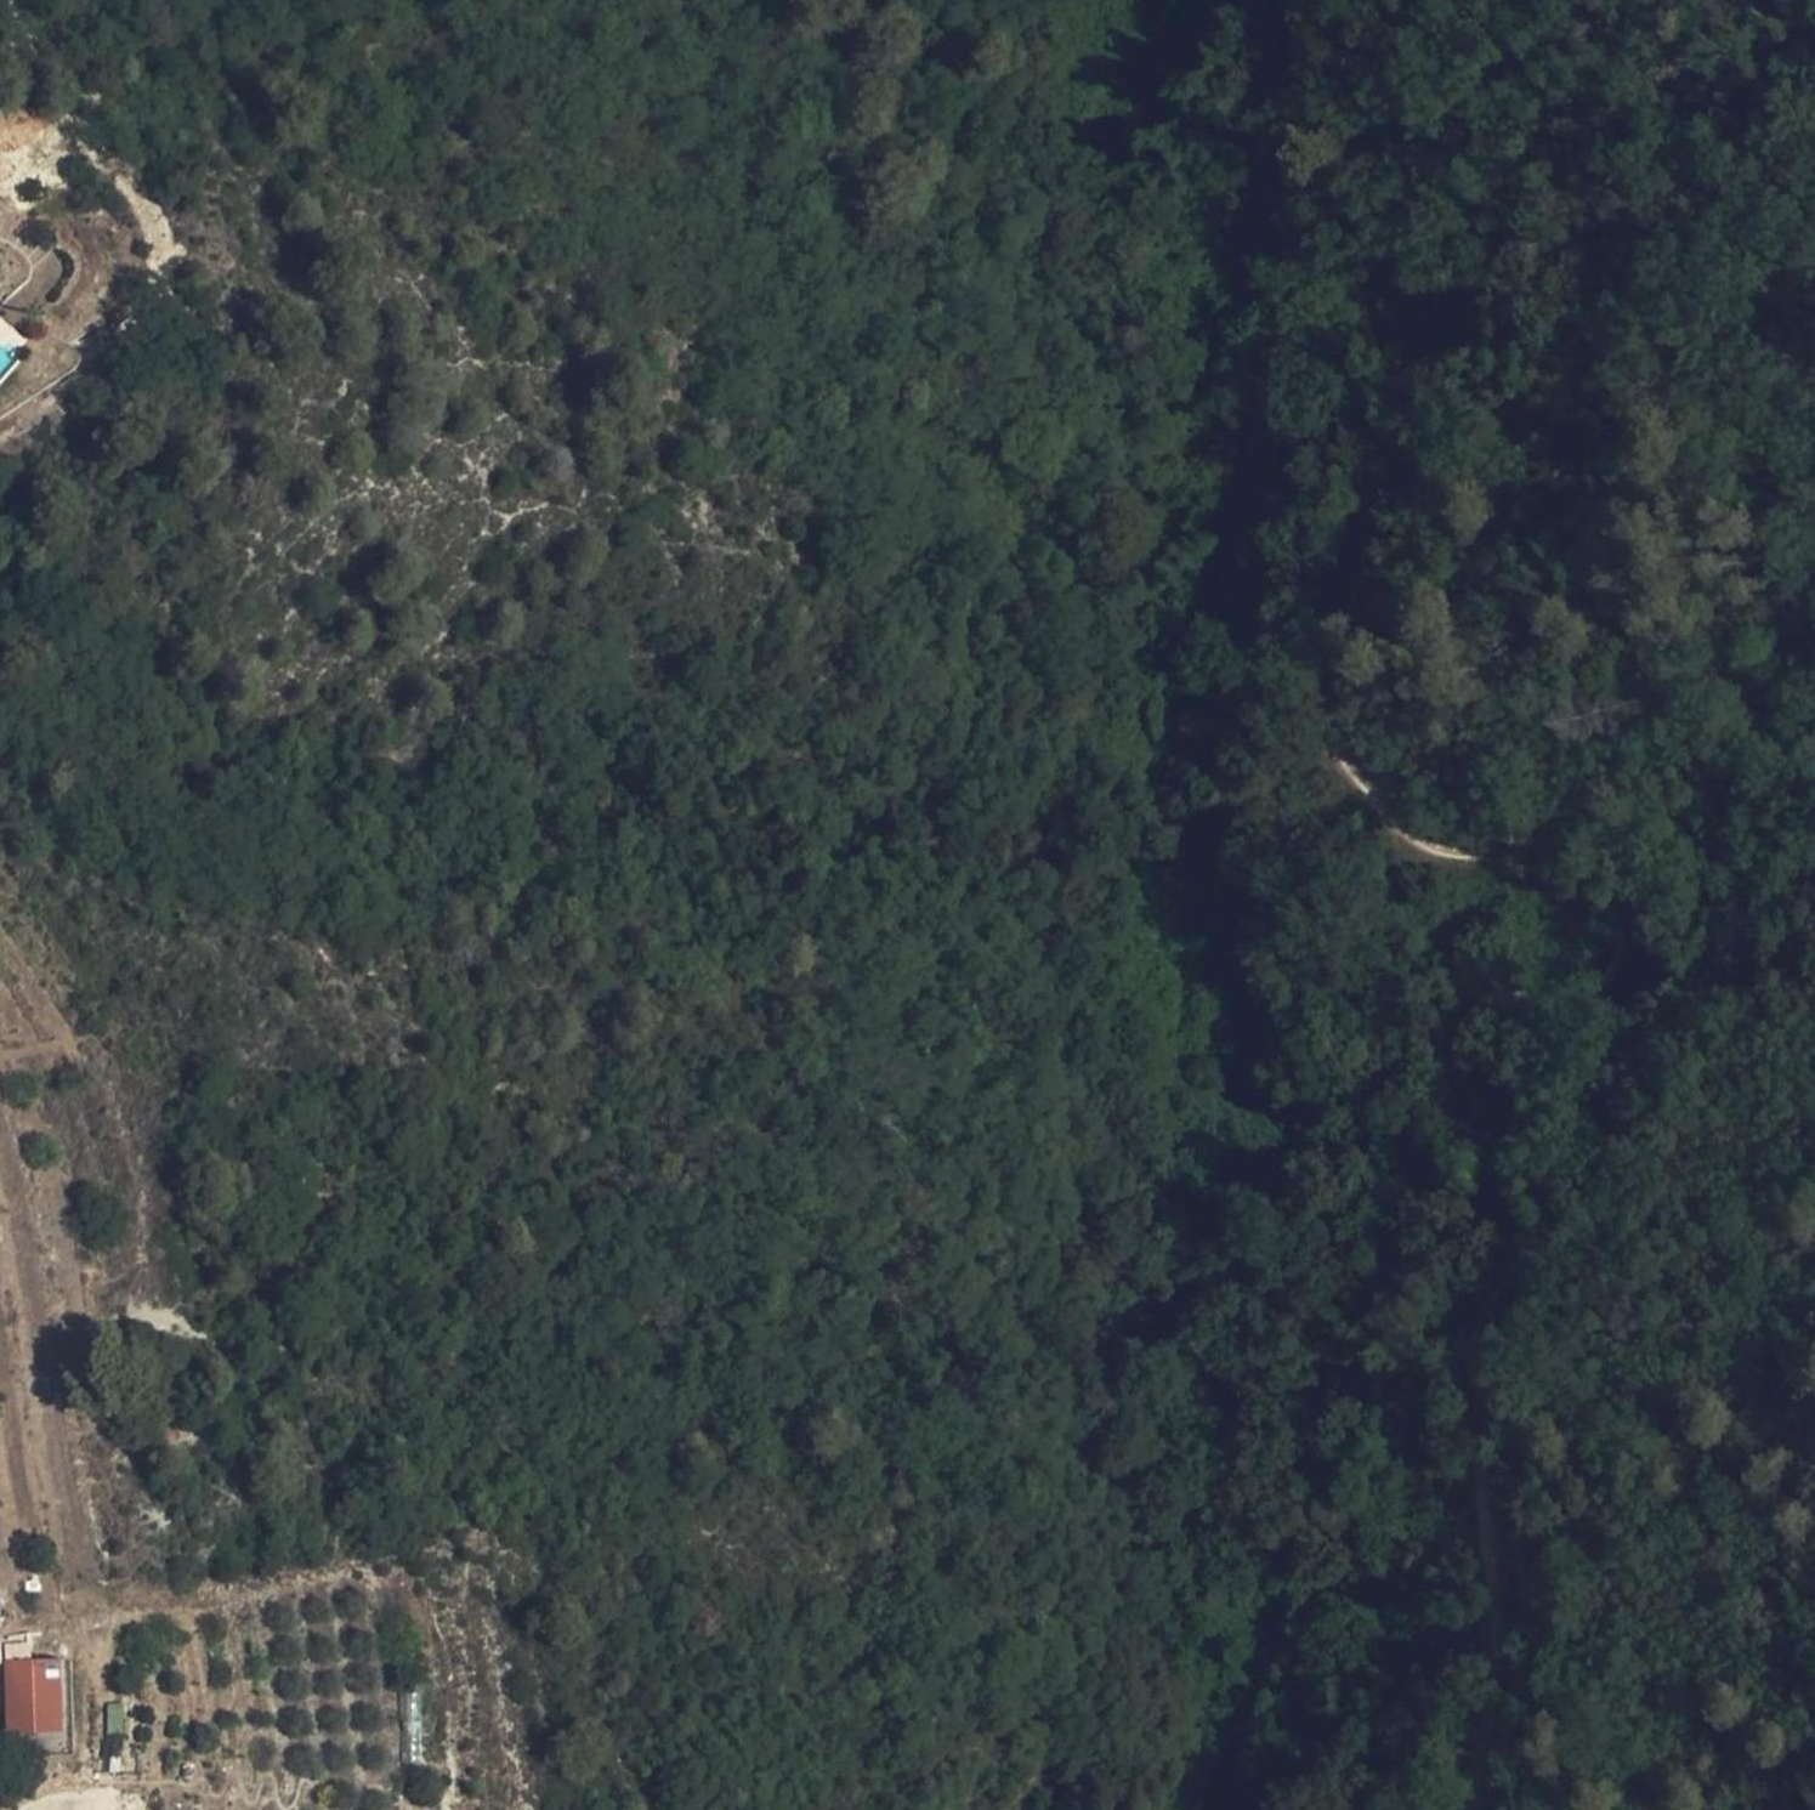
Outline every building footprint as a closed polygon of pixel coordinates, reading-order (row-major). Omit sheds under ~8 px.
[(59,1661),(4,1662),(6,1733),(61,1732),(59,1661)]
